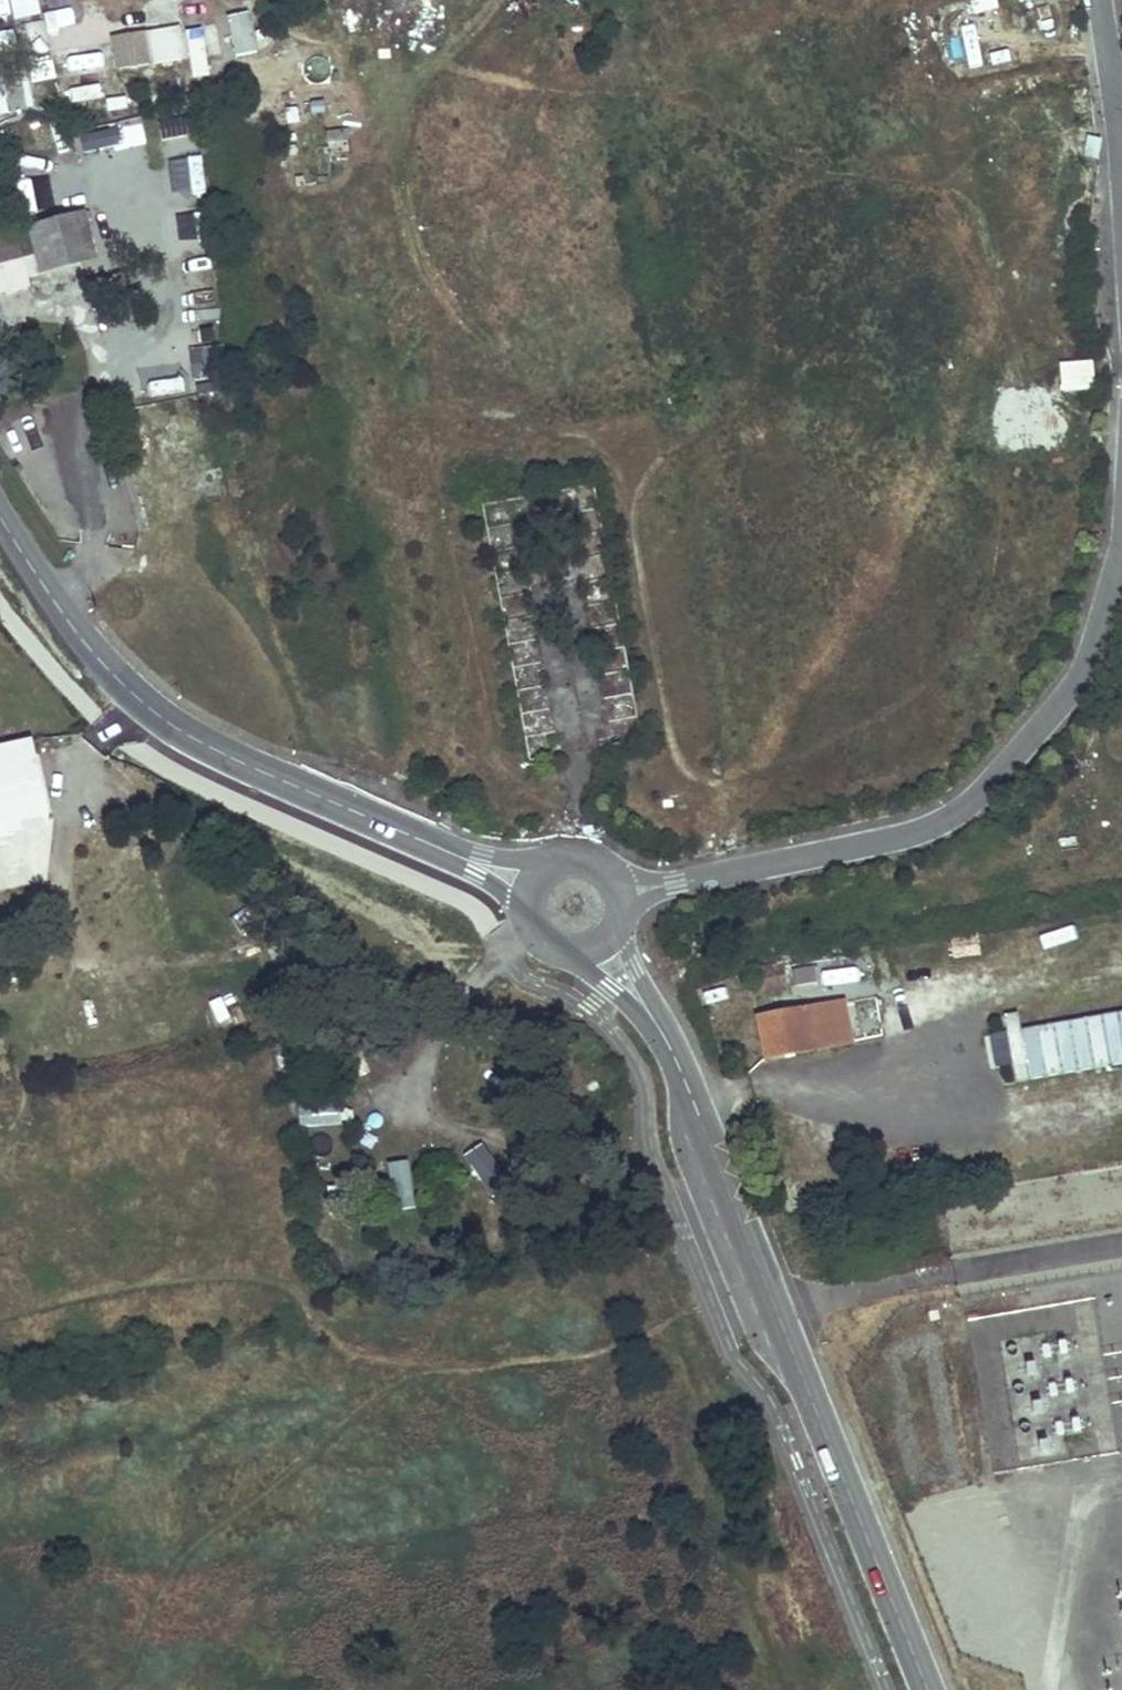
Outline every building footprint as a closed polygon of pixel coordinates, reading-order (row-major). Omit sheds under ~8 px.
[(13,36),(40,34),(36,0),(10,0),(13,36)] [(226,19),(235,58),(256,53),(247,14),(226,19)] [(110,38),(114,72),(184,62),(180,29),(110,38)] [(185,33),(192,80),(209,78),(202,30),(185,33)] [(0,238),(0,295),(26,288),(24,280),(94,261),(83,216),(0,238)] [(96,262),(114,260),(109,217),(92,219),(96,262)] [(195,310),(217,309),(214,273),(193,275),(195,310)] [(191,379),(223,378),(222,346),(190,347),(191,379)] [(146,364),(149,397),(185,393),(182,360),(146,364)] [(1061,364),(1060,392),(1092,394),(1093,365),(1061,364)] [(0,747),(0,831),(46,821),(28,741),(0,747)] [(23,884),(12,838),(0,841),(0,890),(23,884)] [(801,991),(842,987),(840,963),(799,966),(801,991)] [(784,965),(748,972),(752,995),(788,988),(784,965)] [(843,1001),(756,1018),(764,1059),(851,1043),(843,1001)] [(1022,1033),(1019,1015),(1004,1017),(1016,1084),(1121,1065),(1121,1015),(1022,1033)] [(340,1127),(339,1105),(298,1106),(299,1128),(340,1127)]
